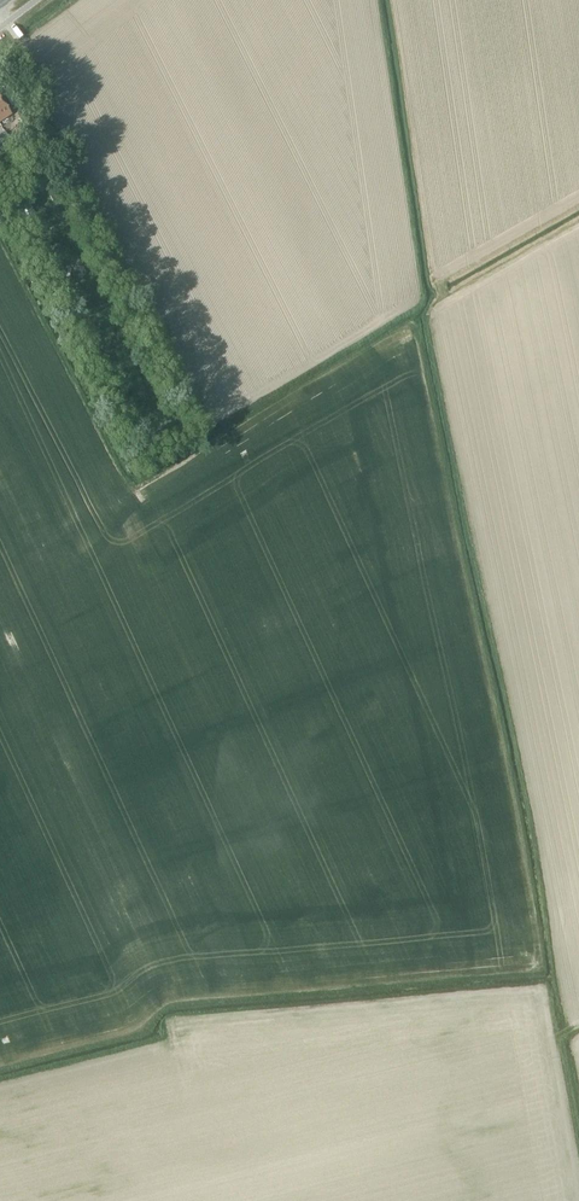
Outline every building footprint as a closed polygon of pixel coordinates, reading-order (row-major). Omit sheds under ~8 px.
[(11,114),(0,98),(0,121),(11,114)] [(14,142),(6,131),(0,135),(0,147),(2,150),(14,142)] [(12,199),(24,219),(35,213),(23,193),(12,199)]
